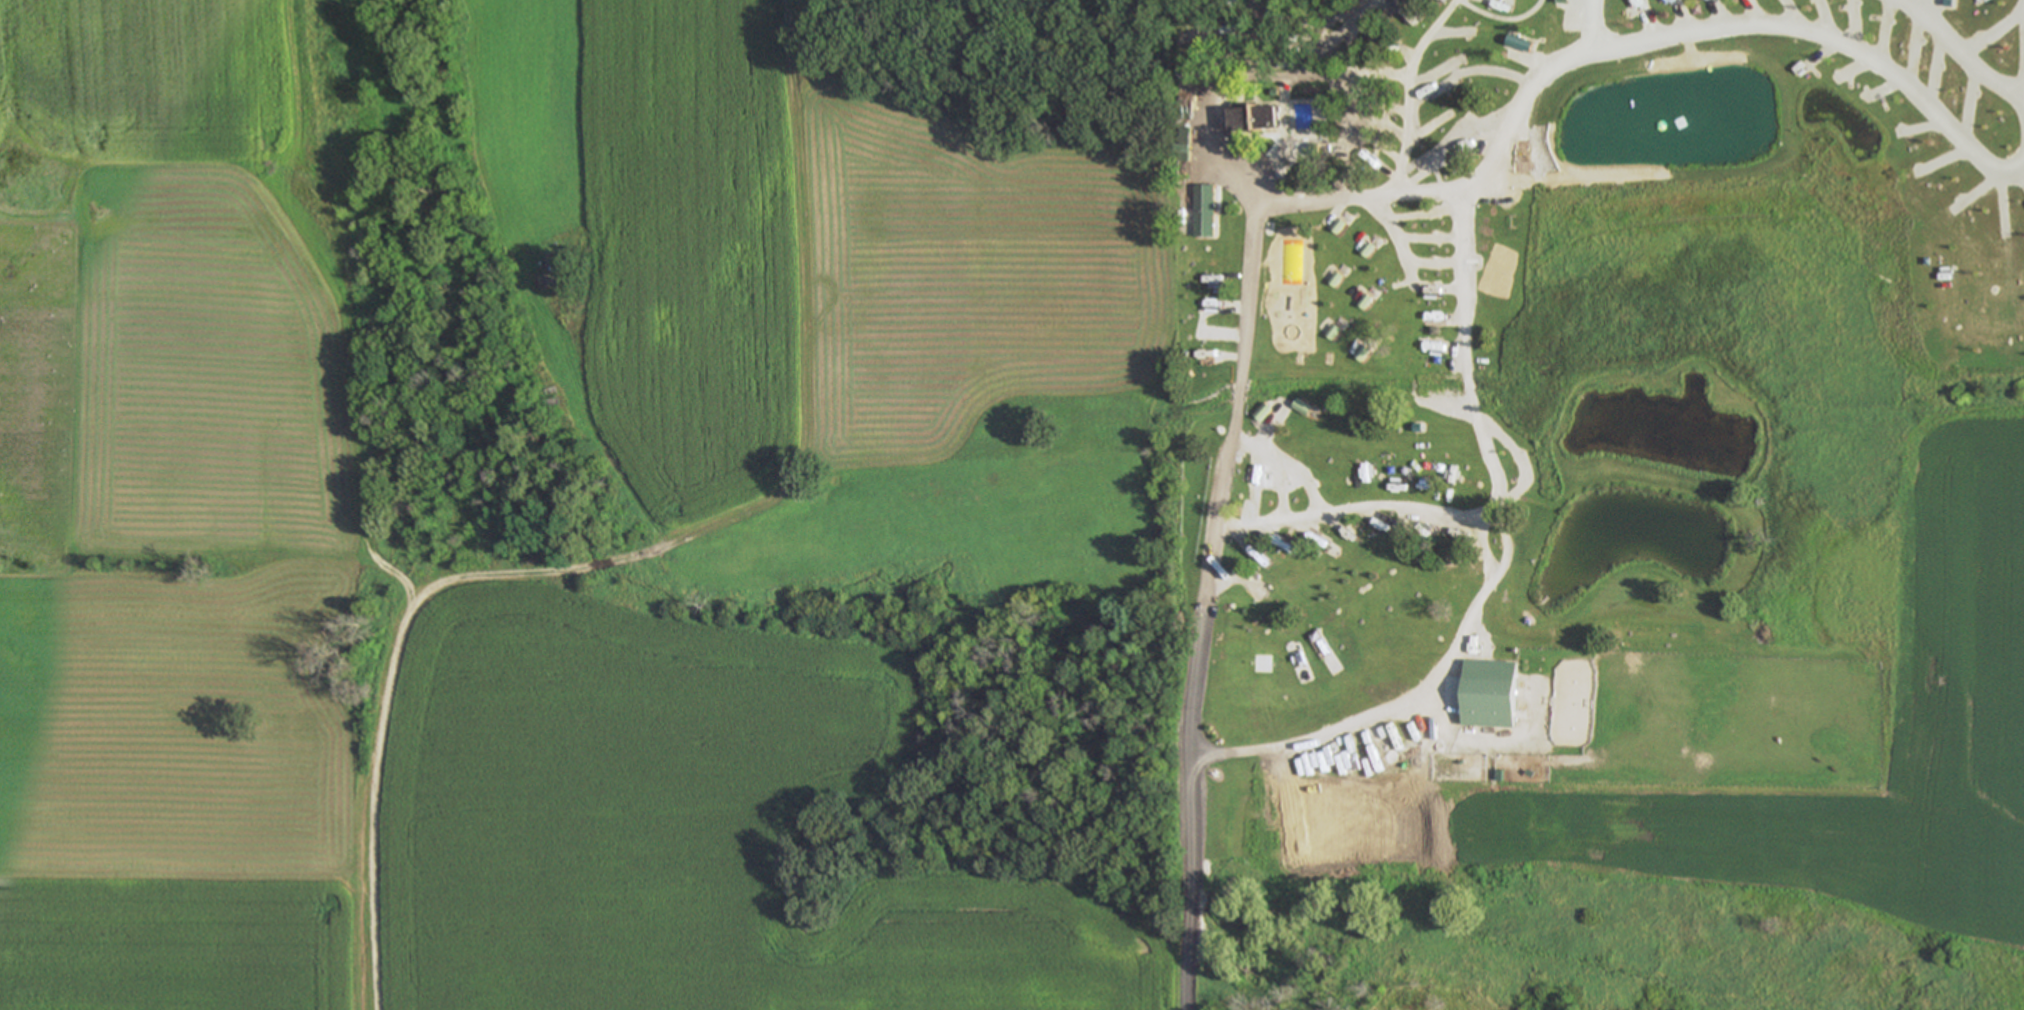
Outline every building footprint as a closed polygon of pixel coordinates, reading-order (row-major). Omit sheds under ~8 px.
[(1279,133),(1279,110),(1232,110),(1232,133),(1279,133)] [(1194,239),(1214,239),(1214,187),(1194,187),(1194,239)] [(1293,410),(1309,419),(1314,410),(1298,401),(1293,410)] [(1261,423),(1271,412),(1265,405),(1255,417),(1261,423)] [(1461,661),(1459,727),(1511,729),(1513,663),(1461,661)] [(1745,698),(1736,687),(1723,697),(1732,709),(1745,698)]
